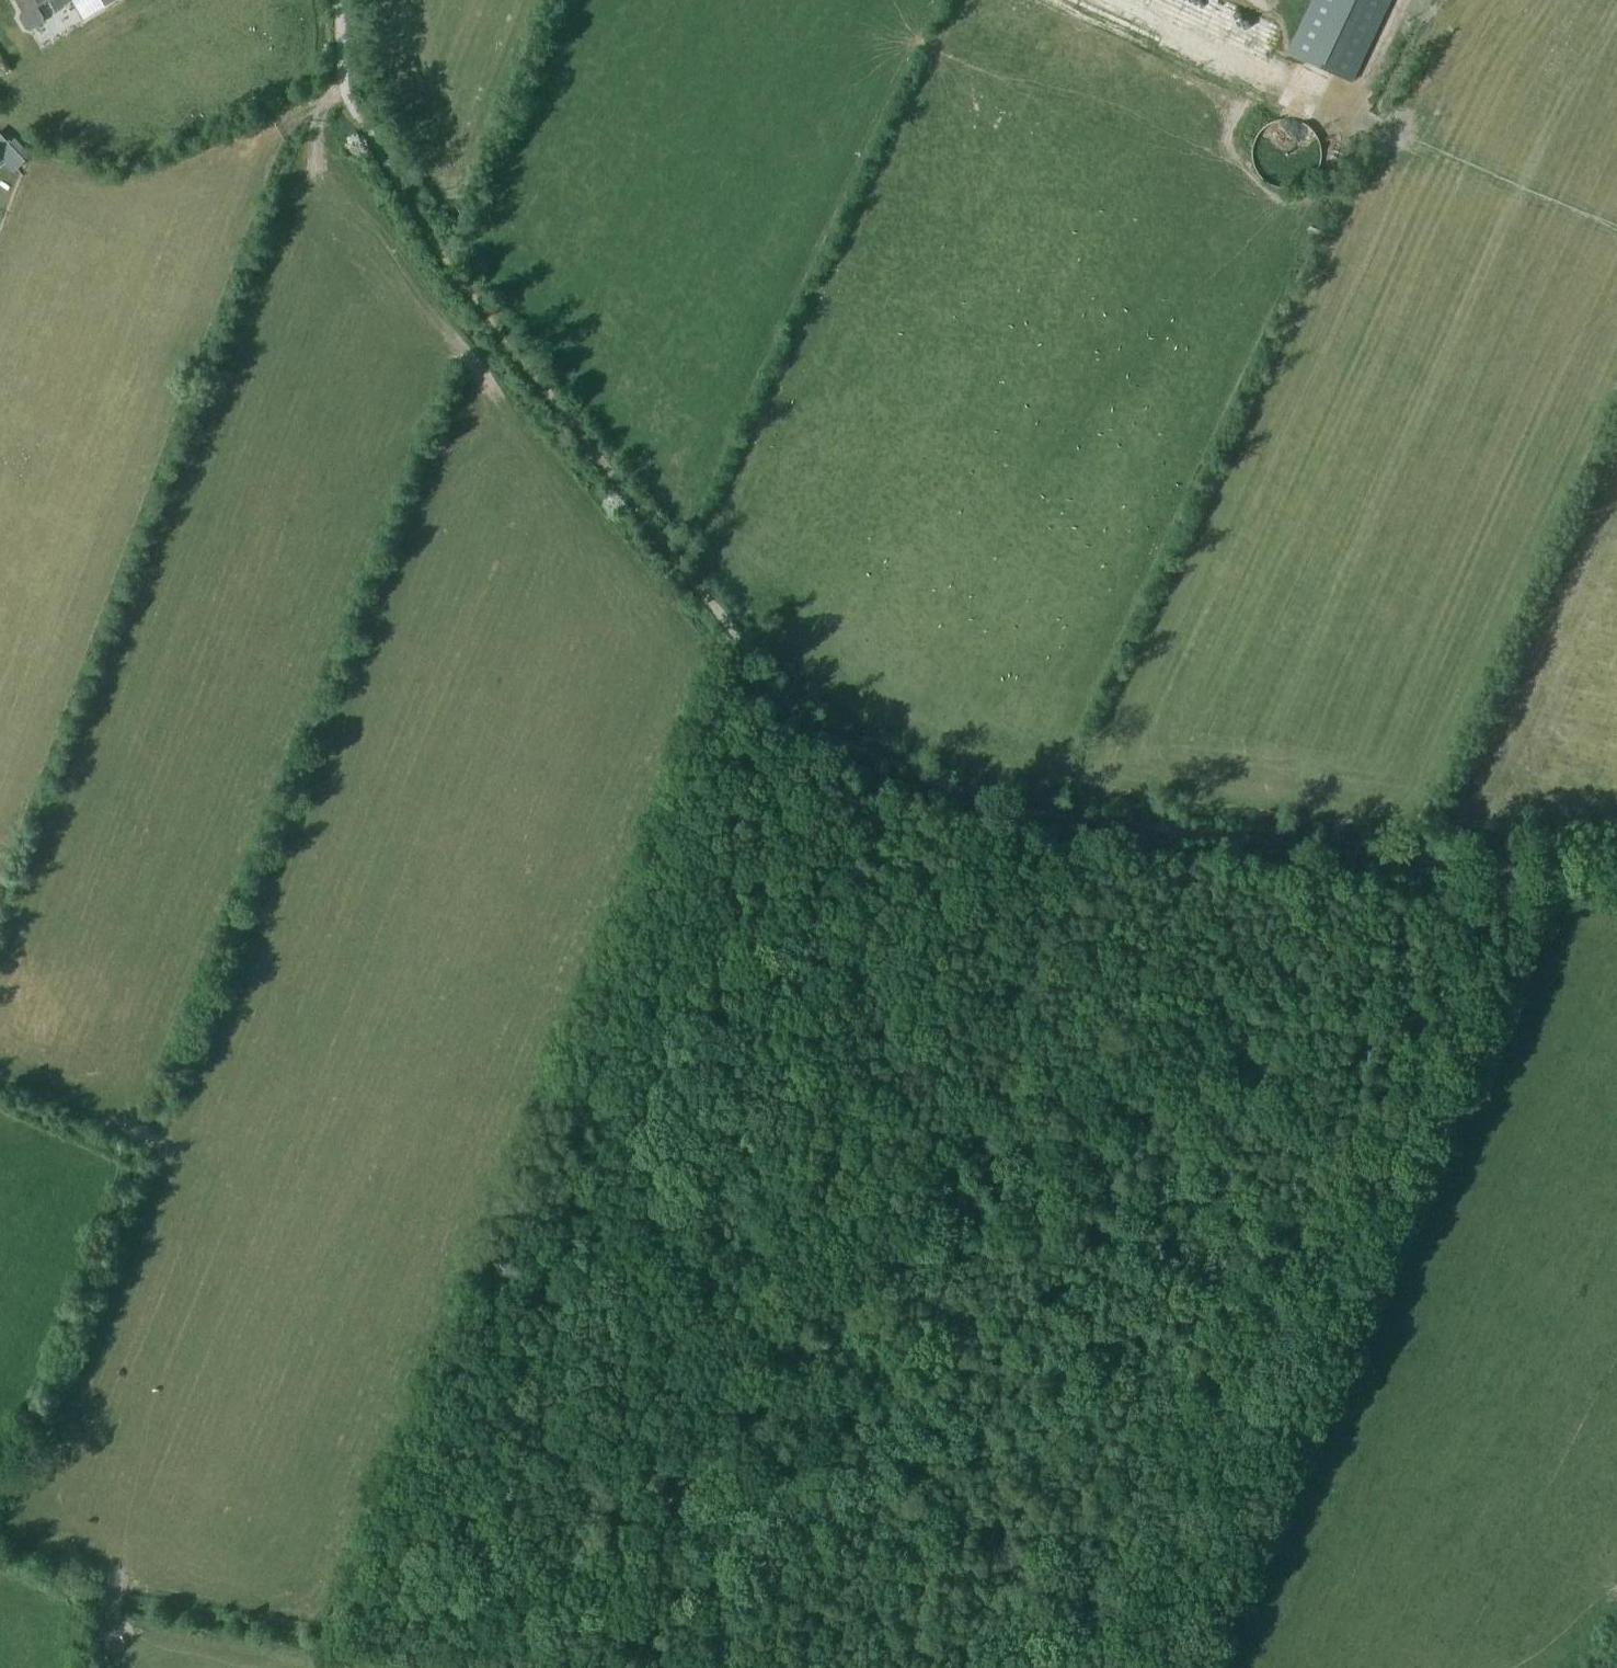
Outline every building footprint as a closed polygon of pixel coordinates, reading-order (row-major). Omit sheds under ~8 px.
[(22,12),(20,13),(19,18),(25,28),(29,29),(41,22),(42,18),(35,6),(44,0),(15,0),(22,12)] [(54,11),(70,1),(70,0),(48,0),(54,11)] [(70,1),(82,19),(103,7),(114,0),(70,0),(70,1)] [(1352,81),(1390,0),(1311,0),(1288,49),(1352,81)] [(2,159),(13,170),(24,160),(0,134),(0,161),(2,159)]
